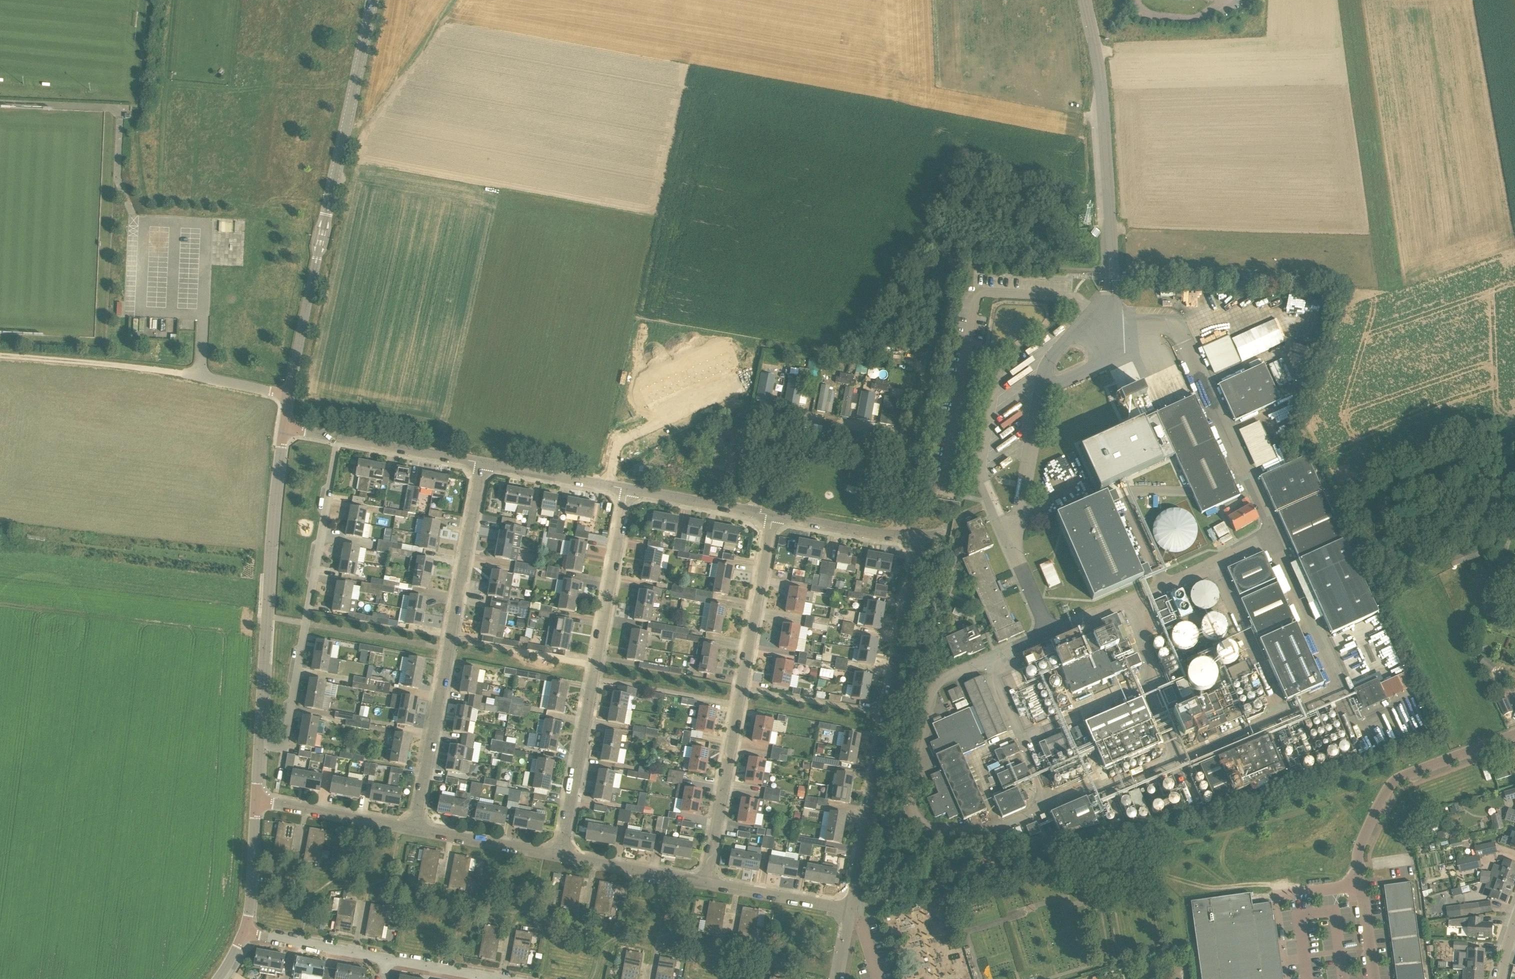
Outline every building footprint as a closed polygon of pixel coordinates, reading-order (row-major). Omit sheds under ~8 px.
[(1093,214),(1075,215),(1076,228),(1094,227),(1093,214)] [(1214,375),(1241,363),(1229,336),(1202,348),(1214,375)] [(729,351),(721,354),(728,369),(735,366),(729,351)] [(753,401),(778,405),(787,356),(762,353),(753,401)] [(721,354),(714,357),(721,372),(728,369),(721,354)] [(714,357),(707,360),(714,375),(721,372),(714,357)] [(810,370),(819,371),(821,359),(810,358),(808,369),(810,370)] [(1285,375),(1286,379),(1289,378),(1284,359),(1272,362),(1275,373),(1285,370),(1286,375),(1285,375)] [(707,360),(700,363),(707,378),(714,375),(707,360)] [(700,363),(693,366),(699,381),(707,378),(700,363)] [(856,373),(867,374),(868,367),(857,365),(856,373)] [(1235,421),(1280,400),(1264,365),(1219,385),(1235,421)] [(693,366),(686,370),(692,384),(699,381),(693,366)] [(810,370),(800,368),(798,376),(808,378),(810,370)] [(809,379),(817,380),(819,371),(810,370),(809,379)] [(683,371),(676,374),(682,388),(690,385),(683,371)] [(841,373),(840,378),(837,377),(836,383),(846,385),(848,374),(841,373)] [(676,374),(669,377),(675,392),(682,388),(676,374)] [(857,381),(853,380),(854,376),(848,374),(846,385),(856,386),(857,381)] [(669,377),(662,380),(668,395),(675,392),(669,377)] [(662,380),(655,383),(661,398),(668,395),(662,380)] [(876,380),(875,384),(872,384),(871,389),(881,391),(883,381),(876,380)] [(800,411),(803,383),(790,381),(787,409),(800,411)] [(889,387),(890,382),(883,381),(881,391),(891,393),(892,387),(889,387)] [(655,383),(648,386),(654,401),(661,398),(655,383)] [(1150,413),(1137,383),(1115,392),(1120,403),(1120,402),(1129,422),(1150,413)] [(648,386),(641,389),(647,404),(654,401),(648,386)] [(834,389),(822,386),(816,411),(828,414),(834,389)] [(849,418),(855,392),(843,389),(838,415),(849,418)] [(872,421),(877,396),(867,394),(861,419),(872,421)] [(1158,413),(1202,513),(1241,497),(1196,397),(1195,395),(1157,411),(1158,413)] [(896,427),(902,399),(890,397),(884,424),(896,427)] [(642,402),(634,405),(639,416),(646,413),(642,402)] [(1078,443),(1094,486),(1158,461),(1141,418),(1078,443)] [(1256,467),(1276,458),(1261,423),(1240,431),(1256,467)] [(1306,457),(1289,464),(1260,476),(1276,512),(1278,512),(1322,492),(1306,457)] [(373,463),(360,461),(357,477),(361,478),(358,491),(361,492),(360,497),(366,499),(367,493),(373,463)] [(377,480),(383,481),(382,486),(388,487),(391,471),(385,470),(386,466),(373,463),(367,493),(374,494),(377,480)] [(411,470),(398,468),(395,483),(408,486),(411,470)] [(423,472),(421,488),(421,489),(434,491),(436,475),(423,472)] [(432,497),(438,498),(445,500),(449,477),(436,475),(434,491),(432,497)] [(518,506),(521,490),(508,488),(505,504),(518,506)] [(523,515),(524,511),(530,512),(527,529),(534,530),(538,503),(532,502),(534,492),(521,490),(518,506),(517,514),(523,515)] [(1148,564),(1138,568),(1111,504),(1120,500),(1115,490),(1057,516),(1093,599),(1152,574),(1148,564)] [(1301,560),(1345,540),(1322,492),(1278,512),(1301,560)] [(557,534),(559,522),(559,521),(562,507),(557,506),(558,497),(545,494),(542,510),(541,516),(554,518),(553,520),(551,520),(549,533),(557,534)] [(365,505),(366,499),(360,497),(353,496),(352,503),(365,505)] [(1235,532),(1258,519),(1246,498),(1241,501),(1245,508),(1232,515),(1228,508),(1223,511),(1235,532)] [(412,500),(406,499),(404,512),(409,513),(410,513),(412,500)] [(579,517),(582,501),(569,499),(566,515),(579,517)] [(418,502),(412,500),(410,513),(416,514),(418,502)] [(952,507),(952,509),(959,511),(960,503),(944,500),(943,505),(952,507)] [(595,503),(582,501),(579,517),(592,519),(595,503)] [(367,510),(351,508),(350,514),(351,514),(349,521),(365,524),(367,510)] [(395,517),(397,511),(385,508),(384,514),(395,517)] [(443,512),(433,510),(430,510),(429,516),(442,519),(443,512)] [(397,511),(395,517),(408,519),(409,513),(404,512),(397,511)] [(1154,532),(1154,534),(1154,536),(1154,538),(1155,540),(1155,542),(1156,543),(1157,545),(1158,547),(1159,548),(1160,550),(1162,551),(1163,552),(1165,553),(1167,554),(1168,555),(1170,555),(1172,556),(1174,556),(1176,556),(1178,556),(1180,556),(1182,555),(1183,555),(1185,554),(1187,553),(1189,552),(1190,551),(1192,550),(1193,548),(1194,547),(1195,545),(1196,543),(1197,542),(1197,540),(1198,538),(1198,536),(1198,534),(1198,532),(1198,530),(1197,528),(1197,526),(1196,525),(1195,523),(1194,521),(1193,520),(1192,518),(1190,517),(1189,516),(1187,515),(1185,514),(1183,513),(1182,513),(1180,512),(1178,512),(1176,512),(1174,512),(1172,512),(1170,513),(1168,513),(1167,514),(1165,515),(1163,516),(1162,517),(1160,518),(1159,520),(1158,521),(1157,523),(1156,525),(1155,526),(1155,528),(1154,530),(1154,532)] [(667,516),(654,514),(653,516),(649,515),(646,528),(651,529),(651,530),(664,532),(667,516)] [(679,518),(667,516),(664,532),(676,534),(679,518)] [(516,520),(513,519),(503,517),(502,524),(515,526),(516,520)] [(1015,624),(983,551),(993,547),(981,520),(966,526),(972,538),(969,539),(967,553),(969,557),(963,560),(999,643),(1025,632),(1021,622),(1015,624)] [(349,521),(348,529),(347,529),(346,535),(362,538),(365,524),(349,521)] [(425,521),(422,534),(438,537),(439,530),(440,530),(441,524),(425,521)] [(690,521),(688,536),(700,539),(703,523),(690,521)] [(506,524),(504,533),(500,532),(498,545),(513,548),(520,549),(523,536),(526,537),(527,529),(506,524)] [(1225,524),(1214,530),(1220,540),(1218,542),(1220,546),(1233,539),(1225,524)] [(727,527),(715,525),(712,541),(724,543),(727,527)] [(740,530),(727,527),(724,543),(737,545),(740,530)] [(589,533),(580,531),(576,531),(575,537),(588,540),(589,533)] [(565,542),(566,535),(563,535),(557,534),(549,533),(544,532),(543,540),(547,541),(548,538),(565,542)] [(437,545),(436,545),(438,537),(422,534),(416,533),(414,546),(420,548),(420,549),(436,551),(437,545)] [(681,540),(675,539),(673,551),(679,552),(681,540)] [(648,546),(660,548),(661,542),(649,540),(648,546)] [(687,541),(681,540),(679,552),(685,553),(686,547),(687,541)] [(812,543),(799,540),(796,556),(809,558),(812,543)] [(1345,540),(1301,560),(1299,561),(1332,634),(1378,613),(1345,540)] [(587,545),(572,541),(569,556),(585,559),(587,545)] [(812,543),(809,558),(822,561),(824,545),(812,543)] [(711,546),(705,544),(703,556),(709,557),(711,546)] [(495,558),(510,561),(513,548),(498,545),(495,558)] [(360,548),(347,546),(346,551),(344,551),(342,559),(358,562),(360,548)] [(1472,550),(1475,559),(1488,554),(1484,546),(1472,550)] [(857,558),(851,557),(853,550),(840,548),(839,554),(837,564),(848,566),(847,571),(847,572),(855,573),(857,558)] [(425,554),(409,551),(407,557),(411,558),(409,571),(416,572),(431,575),(433,567),(431,567),(432,561),(424,560),(425,554)] [(660,569),(663,554),(647,551),(644,566),(660,569)] [(690,560),(691,554),(685,553),(679,552),(678,558),(690,560)] [(735,556),(725,554),(723,553),(722,559),(734,562),(735,556)] [(881,555),(868,553),(864,573),(877,576),(878,571),(881,555)] [(1276,580),(1263,553),(1227,569),(1240,596),(1276,580)] [(691,554),(690,560),(702,562),(703,556),(691,554)] [(1500,554),(1496,566),(1510,571),(1514,559),(1500,554)] [(881,555),(878,571),(891,573),(893,558),(881,555)] [(585,559),(569,556),(566,571),(582,574),(585,559)] [(342,559),(341,568),(343,568),(342,574),(355,576),(358,562),(342,559)] [(1040,566),(1056,604),(1074,597),(1064,575),(1058,578),(1053,567),(1051,561),(1040,566)] [(516,562),(515,568),(527,570),(528,564),(516,562)] [(733,568),(712,564),(709,578),(716,579),(731,582),(733,568)] [(660,569),(644,566),(642,580),(658,583),(660,569)] [(515,568),(514,574),(526,576),(527,570),(515,568)] [(491,584),(505,586),(507,573),(493,571),(491,584)] [(416,572),(413,587),(426,589),(428,583),(430,584),(431,575),(416,572)] [(547,572),(546,578),(558,580),(559,574),(547,572)] [(805,577),(801,577),(792,575),(792,582),(804,583),(805,577)] [(819,587),(825,588),(827,576),(821,575),(820,581),(819,587)] [(1482,576),(1479,585),(1488,588),(1492,580),(1482,576)] [(384,580),(372,578),(371,584),(372,584),(383,587),(383,586),(384,580)] [(819,587),(820,581),(813,580),(812,580),(812,579),(806,578),(805,583),(812,584),(811,585),(812,585),(819,587)] [(716,579),(713,593),(714,593),(728,596),(731,582),(716,579)] [(562,595),(577,598),(579,588),(582,589),(583,584),(580,583),(565,581),(562,595)] [(837,581),(835,588),(843,590),(845,583),(837,581)] [(862,588),(863,582),(857,581),(855,593),(866,595),(867,588),(862,588)] [(336,597),(358,601),(361,587),(338,583),(337,589),(336,597)] [(1278,583),(1241,599),(1258,637),(1295,621),(1278,583)] [(372,584),(370,594),(377,596),(377,599),(381,600),(382,592),(383,587),(372,584)] [(505,586),(491,584),(488,596),(503,599),(505,586)] [(811,592),(826,595),(827,588),(825,588),(819,587),(812,585),(811,592)] [(383,586),(383,587),(382,592),(394,594),(395,588),(383,586)] [(808,591),(790,588),(788,600),(805,603),(808,591)] [(1193,613),(1183,589),(1155,602),(1165,625),(1193,613)] [(887,592),(885,592),(875,590),(874,596),(886,598),(887,592)] [(653,608),(656,594),(644,592),(640,591),(637,605),(653,608)] [(683,593),(672,591),(671,597),(682,599),(683,593)] [(855,593),(849,592),(848,598),(864,601),(866,595),(855,593)] [(682,599),(702,603),(703,597),(696,595),(683,593),(682,599)] [(577,598),(562,595),(559,609),(575,612),(577,598)] [(427,599),(411,596),(408,610),(424,613),(425,605),(426,605),(427,599)] [(377,618),(372,617),(366,616),(366,615),(356,614),(358,601),(336,597),(334,605),(333,611),(349,614),(348,619),(376,624),(377,618)] [(805,603),(788,600),(786,612),(803,615),(805,603)] [(521,603),(509,601),(508,606),(520,608),(529,610),(531,603),(521,601),(521,603)] [(885,604),(869,601),(866,614),(883,617),(885,604)] [(553,607),(541,605),(540,611),(552,613),(553,607)] [(637,605),(634,620),(649,623),(650,623),(653,608),(637,605)] [(711,605),(709,619),(723,621),(726,607),(712,605),(711,605)] [(520,608),(508,606),(507,612),(518,615),(519,615),(520,608)] [(1498,609),(1490,607),(1487,614),(1495,617),(1498,609)] [(529,610),(520,608),(519,615),(518,615),(518,617),(528,619),(529,610)] [(500,612),(486,609),(484,622),(498,625),(500,612)] [(424,613),(408,610),(406,624),(422,627),(423,621),(422,621),(424,613)] [(1126,621),(1122,612),(1022,655),(1027,667),(1055,655),(1073,695),(1142,665),(1138,656),(1135,657),(1129,642),(1125,644),(1118,627),(1122,626),(1121,623),(1126,621)] [(1205,640),(1227,634),(1221,612),(1199,618),(1205,640)] [(883,617),(866,614),(864,627),(880,630),(883,617)] [(830,620),(807,615),(806,622),(829,626),(830,620)] [(721,635),(723,621),(709,619),(703,618),(700,631),(721,635)] [(525,629),(526,620),(520,619),(518,619),(516,628),(525,629)] [(573,622),(568,621),(557,619),(554,634),(570,637),(573,622)] [(1198,629),(1176,621),(1168,643),(1190,651),(1198,629)] [(482,641),(513,647),(514,641),(504,639),(506,627),(504,626),(498,625),(484,622),(481,635),(483,636),(482,641)] [(829,626),(806,622),(805,628),(827,632),(829,626)] [(842,628),(854,630),(855,624),(843,622),(842,628)] [(801,627),(784,624),(782,636),(799,639),(801,627)] [(664,631),(676,633),(677,628),(665,625),(664,631)] [(1323,685),(1296,625),(1260,641),(1287,701),(1323,685)] [(976,626),(946,639),(955,658),(968,653),(968,654),(969,655),(970,655),(986,648),(976,626)] [(689,636),(690,630),(677,628),(676,633),(689,636)] [(854,630),(842,628),(841,634),(853,636),(854,630)] [(649,634),(632,631),(630,645),(646,648),(649,634)] [(675,642),(675,639),(676,633),(664,631),(663,631),(661,640),(675,642)] [(1237,649),(1248,644),(1242,632),(1211,648),(1220,666),(1240,655),(1237,649)] [(675,639),(697,643),(698,637),(689,636),(676,633),(675,639)] [(554,634),(552,648),(568,651),(570,637),(554,634)] [(799,639),(782,636),(779,648),(796,651),(799,639)] [(878,640),(863,637),(861,643),(860,649),(860,650),(876,653),(878,640)] [(1171,675),(1177,673),(1160,637),(1149,642),(1169,682),(1173,680),(1171,675)] [(333,644),(320,642),(319,648),(316,647),(315,656),(331,659),(333,644)] [(1486,653),(1489,646),(1481,643),(1479,650),(1486,653)] [(359,650),(371,652),(372,647),(360,644),(359,650)] [(705,644),(704,644),(703,650),(698,649),(697,658),(698,658),(716,661),(719,647),(705,644)] [(546,647),(534,645),(533,651),(545,653),(546,647)] [(627,660),(640,662),(643,663),(646,648),(630,645),(627,660)] [(371,652),(383,655),(384,649),(372,647),(371,652)] [(860,650),(858,662),(874,665),(876,653),(860,650)] [(1350,674),(1363,668),(1356,654),(1343,660),(1350,674)] [(315,656),(313,664),(316,665),(315,670),(328,673),(331,659),(315,656)] [(1494,664),(1486,657),(1480,664),(1488,670),(1494,664)] [(425,667),(422,667),(423,661),(410,658),(407,673),(423,676),(425,667)] [(697,666),(700,666),(699,672),(714,675),(716,661),(698,658),(697,666)] [(799,658),(798,664),(821,668),(822,662),(809,660),(807,659),(799,658)] [(775,672),(792,675),(794,663),(777,660),(775,672)] [(1230,679),(1249,675),(1246,662),(1227,667),(1230,679)] [(463,681),(483,684),(486,671),(465,667),(463,681)] [(670,667),(669,673),(681,675),(682,669),(670,667)] [(505,668),(504,674),(517,676),(518,670),(505,668)] [(811,669),(810,677),(817,678),(818,670),(811,669)] [(820,676),(830,678),(831,671),(821,669),(820,676)] [(529,673),(518,670),(517,676),(528,678),(529,673)] [(792,675),(775,672),(773,684),(790,687),(792,675)] [(407,673),(404,686),(418,689),(419,683),(422,683),(423,676),(407,673)] [(848,683),(854,684),(854,686),(870,689),(872,676),(856,673),(856,674),(850,673),(848,683)] [(1007,732),(982,676),(964,684),(988,740),(1007,732)] [(379,681),(367,679),(366,685),(378,687),(379,681)] [(332,684),(326,683),(327,683),(311,680),(309,686),(310,686),(309,693),(324,696),(325,690),(331,691),(332,684)] [(461,693),(470,695),(475,696),(476,689),(487,691),(489,685),(483,684),(463,681),(461,693)] [(569,685),(553,682),(553,683),(550,696),(566,699),(569,685)] [(1193,699),(1185,682),(1176,686),(1183,703),(1193,699)] [(378,687),(366,685),(365,690),(377,693),(378,687)] [(611,708),(627,711),(631,688),(619,686),(618,694),(614,693),(611,708)] [(854,686),(852,698),(851,698),(867,701),(870,689),(854,686)] [(959,686),(948,691),(953,703),(964,698),(959,686)] [(1384,699),(1379,686),(1360,694),(1365,707),(1384,699)] [(1177,701),(1172,688),(1157,694),(1163,707),(1177,701)] [(505,690),(503,698),(512,700),(513,697),(514,691),(512,691),(507,690),(505,690)] [(309,693),(307,701),(306,708),(322,710),(324,696),(309,693)] [(665,695),(653,693),(652,698),(664,701),(665,695)] [(842,697),(830,694),(830,695),(829,700),(841,703),(842,697)] [(364,695),(363,702),(372,704),(374,697),(364,695)] [(417,705),(418,705),(419,699),(403,696),(393,695),(390,708),(400,710),(416,713),(417,705)] [(550,696),(547,711),(564,714),(566,699),(550,696)] [(1244,718),(1239,706),(1223,713),(1215,696),(1173,714),(1184,737),(1195,732),(1197,738),(1207,734),(1208,738),(1217,734),(1216,730),(1244,718)] [(494,706),(498,707),(510,709),(512,700),(503,698),(496,697),(494,706)] [(510,709),(522,711),(525,699),(513,697),(512,700),(510,709)] [(697,701),(682,698),(681,704),(696,707),(697,701)] [(1513,711),(1508,699),(1499,703),(1504,715),(1513,711)] [(957,709),(968,705),(966,700),(955,704),(957,709)] [(482,704),(469,701),(468,708),(458,706),(456,719),(470,722),(473,709),(480,710),(480,711),(485,712),(486,705),(482,704)] [(1161,746),(1142,701),(1086,725),(1106,770),(1161,746)] [(1402,703),(1383,711),(1388,725),(1380,728),(1385,741),(1410,731),(1407,722),(1410,721),(1402,703)] [(510,709),(498,707),(497,713),(509,716),(510,709)] [(717,710),(700,707),(698,719),(715,722),(717,710)] [(627,711),(611,708),(608,722),(624,725),(627,711)] [(985,745),(970,708),(933,725),(939,739),(930,743),(942,770),(931,775),(939,794),(927,799),(936,818),(947,813),(950,819),(962,814),(965,820),(988,811),(963,755),(985,745)] [(509,716),(521,718),(522,711),(510,709),(509,716)] [(416,713),(400,710),(398,724),(414,727),(415,721),(414,721),(416,713)] [(335,718),(347,720),(359,722),(360,716),(336,712),(335,718)] [(755,730),(772,733),(774,720),(757,717),(755,730)] [(326,722),(320,721),(320,720),(306,718),(305,723),(303,723),(301,731),(317,734),(323,735),(326,722)] [(453,732),(464,734),(468,734),(470,722),(456,719),(453,732)] [(698,719),(696,732),(704,733),(713,735),(715,722),(698,719)] [(562,724),(546,721),(545,722),(539,720),(537,734),(543,735),(559,738),(562,724)] [(837,726),(820,723),(819,728),(836,732),(837,726)] [(646,734),(658,736),(659,731),(647,728),(646,734)] [(1084,738),(1079,728),(1072,731),(1076,741),(1084,738)] [(772,733),(755,730),(753,741),(770,744),(772,733)] [(302,746),(302,747),(312,749),(312,748),(315,748),(317,734),(301,731),(300,740),(302,740),(301,746),(302,746)] [(497,731),(495,738),(503,740),(505,733),(497,731)] [(692,732),(691,737),(703,740),(704,733),(696,732),(692,731),(692,732)] [(622,735),(607,732),(604,747),(620,749),(628,751),(629,744),(621,742),(622,735)] [(1326,741),(1330,743),(1325,754),(1333,757),(1336,750),(1343,754),(1348,744),(1340,740),(1341,737),(1330,732),(1326,741)] [(534,748),(540,749),(540,750),(556,753),(559,738),(543,735),(537,734),(537,735),(530,733),(527,746),(534,748)] [(860,742),(857,741),(858,736),(845,733),(842,747),(858,750),(860,742)] [(1071,750),(1069,745),(1064,733),(1039,744),(1046,759),(1051,757),(1052,758),(1071,750)] [(411,743),(408,742),(409,736),(396,734),(393,748),(409,751),(411,743)] [(462,741),(474,743),(476,736),(468,734),(464,734),(462,741)] [(658,736),(646,734),(645,740),(657,742),(658,736)] [(1286,772),(1271,738),(1202,768),(1216,802),(1253,786),(1269,779),(1286,772)] [(503,748),(504,742),(492,740),(491,746),(503,748)] [(461,747),(473,749),(474,743),(462,741),(461,747)] [(1016,744),(1015,741),(1010,743),(1011,746),(1002,750),(1001,750),(1001,749),(995,751),(999,762),(1000,762),(1006,760),(1005,759),(1006,759),(1020,753),(1016,744)] [(503,748),(515,750),(516,744),(504,742),(503,748)] [(472,762),(474,749),(473,749),(461,747),(451,745),(449,758),(463,761),(463,760),(472,762)] [(1505,748),(1508,754),(1514,752),(1514,745),(1505,748)] [(604,747),(601,761),(617,764),(620,749),(604,747)] [(710,750),(693,747),(691,759),(708,762),(710,750)] [(787,756),(792,757),(793,750),(789,750),(773,747),(772,753),(787,756)] [(842,747),(840,761),(853,764),(854,758),(857,759),(858,750),(842,747)] [(393,748),(391,762),(404,765),(405,759),(408,759),(409,751),(393,748)] [(1289,748),(1290,767),(1295,767),(1295,757),(1303,756),(1303,748),(1289,748)] [(299,757),(307,758),(306,762),(310,763),(312,753),(311,753),(301,751),(300,751),(299,757)] [(353,754),(341,752),(340,758),(343,758),(343,759),(352,760),(353,754)] [(787,756),(772,753),(771,760),(786,763),(787,756)] [(353,754),(352,760),(364,763),(365,757),(353,754)] [(323,763),(324,756),(317,755),(316,762),(323,763)] [(324,768),(330,769),(332,756),(326,755),(324,768)] [(825,759),(813,757),(812,763),(824,765),(825,759)] [(449,758),(446,771),(461,773),(463,761),(449,758)] [(708,762),(691,759),(685,758),(683,770),(689,771),(688,771),(706,775),(708,762)] [(766,761),(750,758),(747,770),(764,773),(766,761)] [(552,777),(555,763),(538,760),(536,774),(530,773),(552,777)] [(1000,762),(999,762),(988,767),(990,772),(1002,767),(1000,762)] [(372,764),(366,763),(364,775),(370,776),(372,764)] [(1032,779),(1026,764),(998,776),(1004,791),(1032,779)] [(1500,764),(1494,766),(1498,780),(1505,778),(1500,764)] [(1492,779),(1488,768),(1483,770),(1487,781),(1492,779)] [(668,776),(683,779),(685,773),(669,770),(668,776)] [(762,785),(763,778),(769,779),(770,774),(768,774),(764,773),(747,770),(745,782),(762,785)] [(305,789),(308,773),(294,771),(291,787),(300,788),(301,786),(306,787),(305,789)] [(597,785),(612,788),(615,774),(599,771),(597,785)] [(650,781),(651,775),(639,773),(628,771),(627,777),(650,781)] [(322,776),(308,773),(305,789),(314,791),(314,788),(320,789),(322,776)] [(398,789),(400,775),(391,773),(388,788),(386,801),(391,802),(390,805),(399,806),(402,790),(398,789)] [(530,773),(528,787),(533,788),(533,789),(547,791),(549,792),(552,777),(530,773)] [(852,782),(854,776),(837,773),(834,787),(850,790),(852,782)] [(683,779),(668,776),(667,783),(682,785),(683,779)] [(348,780),(334,778),(331,794),(338,795),(345,796),(348,780)] [(447,778),(446,784),(458,786),(459,780),(447,778)] [(411,788),(413,780),(406,779),(405,787),(411,788)] [(497,781),(485,779),(484,785),(496,787),(497,781)] [(362,783),(348,780),(345,796),(353,797),(353,798),(359,799),(362,783)] [(509,783),(497,781),(496,787),(508,789),(509,783)] [(385,804),(386,801),(388,788),(374,785),(371,799),(377,800),(377,802),(385,804)] [(612,788),(597,785),(594,800),(610,803),(611,795),(620,796),(621,790),(612,788)] [(807,787),(799,786),(797,796),(805,797),(807,787)] [(850,790),(834,787),(828,786),(826,800),(849,804),(850,798),(849,798),(850,790)] [(686,788),(684,795),(677,794),(676,799),(683,800),(700,803),(703,791),(686,788)] [(781,791),(766,788),(765,794),(780,797),(781,791)] [(516,790),(510,789),(507,801),(514,803),(516,790)] [(1030,800),(1026,792),(1020,794),(1018,789),(995,798),(1004,818),(1026,809),(1024,803),(1030,800)] [(1505,792),(1507,802),(1514,800),(1514,789),(1505,792)] [(516,790),(514,803),(519,804),(522,792),(516,790)] [(547,796),(535,794),(534,800),(546,802),(547,796)] [(763,800),(765,800),(765,801),(778,803),(780,797),(765,794),(763,800)] [(1107,825),(1095,796),(1051,815),(1060,836),(1099,829),(1107,825)] [(455,800),(442,797),(441,797),(438,814),(445,815),(445,814),(452,816),(455,800)] [(740,810),(757,814),(759,802),(742,798),(740,810)] [(455,800),(452,816),(460,817),(460,818),(466,819),(469,803),(455,800)] [(683,800),(681,812),(698,815),(700,803),(683,800)] [(490,823),(493,807),(480,804),(479,804),(476,818),(482,819),(482,822),(490,823)] [(607,807),(595,805),(594,811),(606,813),(607,807)] [(644,808),(633,806),(632,806),(631,812),(632,812),(643,814),(644,808)] [(493,807),(490,823),(499,825),(499,822),(505,823),(507,809),(494,807),(493,807)] [(1510,809),(1506,820),(1514,823),(1514,811),(1510,809)] [(624,823),(626,811),(620,810),(618,821),(624,823)] [(740,810),(738,823),(754,826),(757,814),(740,810)] [(531,814),(517,811),(514,828),(520,829),(520,828),(528,830),(531,814)] [(626,811),(624,823),(630,824),(632,812),(631,812),(626,811)] [(845,821),(843,821),(844,815),(830,813),(827,827),(844,830),(845,821)] [(531,814),(528,830),(536,831),(536,832),(542,833),(545,816),(531,814)] [(1501,817),(1501,814),(1492,816),(1496,830),(1504,828),(1501,817)] [(600,843),(603,827),(590,824),(590,822),(586,821),(585,828),(589,828),(589,829),(588,833),(587,841),(593,842),(593,841),(600,843)] [(695,823),(683,821),(682,827),(694,829),(695,823)] [(910,822),(902,821),(900,836),(908,837),(910,822)] [(1049,821),(1039,823),(1041,833),(1051,831),(1049,821)] [(1036,822),(1026,827),(1031,837),(1041,833),(1036,822)] [(295,826),(284,824),(285,823),(282,823),(282,824),(280,823),(277,839),(293,842),(295,826)] [(618,829),(604,827),(603,827),(600,843),(608,844),(608,845),(614,846),(618,829)] [(844,830),(827,827),(825,841),(839,843),(840,838),(842,838),(844,830)] [(308,845),(323,847),(326,832),(324,831),(324,830),(322,830),(322,831),(311,829),(308,845)] [(1016,835),(1013,829),(1007,832),(1010,838),(1016,835)] [(638,850),(641,834),(627,831),(625,845),(630,846),(630,849),(638,850)] [(750,833),(739,831),(737,837),(749,840),(750,833)] [(1438,832),(1440,839),(1447,838),(1445,831),(1438,832)] [(655,837),(641,834),(638,850),(647,852),(647,849),(653,851),(655,837)] [(693,844),(692,844),(693,838),(680,836),(679,841),(676,857),(684,858),(684,859),(690,860),(693,844)] [(813,845),(814,839),(799,836),(798,842),(802,843),(807,844),(813,845)] [(1514,839),(1508,837),(1507,839),(1504,837),(1501,843),(1514,848),(1514,839)] [(679,841),(665,838),(662,855),(668,856),(668,855),(676,857),(679,841)] [(290,858),(293,842),(277,839),(274,855),(277,855),(276,856),(278,856),(279,855),(290,858)] [(1461,839),(1451,841),(1452,847),(1463,845),(1461,839)] [(1496,842),(1475,846),(1477,856),(1480,855),(1481,857),(1498,853),(1496,842)] [(802,843),(799,855),(805,856),(807,844),(802,843)] [(811,857),(813,845),(807,844),(805,856),(811,857)] [(323,847),(308,845),(305,860),(316,862),(316,863),(318,864),(318,863),(320,863),(323,847)] [(838,849),(828,848),(826,847),(825,853),(837,855),(838,849)] [(440,853),(429,851),(430,850),(427,849),(427,850),(425,850),(422,866),(437,868),(440,853)] [(746,854),(733,851),(730,867),(738,869),(739,866),(744,867),(746,854)] [(746,854),(744,867),(743,870),(752,871),(753,869),(758,870),(761,856),(746,854)] [(471,858),(469,858),(469,857),(467,857),(456,855),(453,871),(468,874),(471,858)] [(1483,868),(1481,857),(1480,855),(1477,856),(1457,860),(1460,873),(1483,868)] [(785,861),(771,858),(768,874),(774,875),(782,876),(785,861)] [(1503,867),(1499,879),(1514,885),(1514,881),(1514,864),(1506,860),(1503,867)] [(798,863),(785,861),(782,876),(789,878),(795,879),(798,863)] [(836,870),(831,869),(832,865),(823,864),(823,868),(820,881),(825,882),(825,885),(834,886),(836,870)] [(820,881),(823,868),(821,867),(808,865),(806,879),(811,880),(811,882),(820,884),(820,881)] [(422,866),(419,881),(421,882),(421,883),(423,883),(423,882),(434,884),(437,868),(422,866)] [(453,871),(450,887),(461,889),(461,890),(463,890),(463,889),(465,890),(468,874),(453,871)] [(583,879),(572,877),(572,876),(570,875),(570,876),(567,876),(564,892),(580,895),(583,879)] [(1499,879),(1491,898),(1507,903),(1514,885),(1499,879)] [(616,885),(614,885),(614,884),(612,883),(611,884),(600,882),(597,898),(613,901),(616,885)] [(1412,882),(1385,886),(1389,913),(1416,910),(1412,882)] [(564,892),(562,908),(564,908),(564,909),(566,909),(566,908),(577,910),(580,895),(564,892)] [(1252,906),(1251,893),(1191,902),(1201,978),(1282,978),(1271,903),(1252,906)] [(597,898),(596,906),(595,914),(606,916),(608,917),(608,916),(610,916),(613,901),(597,898)] [(357,902),(353,902),(346,900),(346,899),(344,899),(343,900),(341,899),(338,915),(354,918),(357,902)] [(726,905),(715,903),(715,902),(713,902),(713,903),(710,902),(708,918),(723,921),(726,905)] [(1490,902),(1460,906),(1447,907),(1448,918),(1461,916),(1492,912),(1490,902)] [(369,921),(385,924),(387,908),(385,907),(383,906),(383,907),(372,905),(369,921)] [(741,924),(756,927),(759,911),(757,911),(757,910),(755,909),(754,910),(743,908),(741,924)] [(1392,940),(1420,936),(1416,910),(1389,913),(1392,940)] [(338,915),(335,931),(338,931),(338,932),(340,933),(340,932),(351,934),(354,918),(338,915)] [(708,918),(705,934),(707,934),(707,935),(709,935),(720,937),(723,921),(708,918)] [(1483,919),(1477,918),(1469,918),(1450,921),(1450,926),(1468,927),(1468,936),(1468,937),(1477,937),(1477,938),(1480,938),(1486,939),(1486,937),(1493,938),(1493,924),(1486,923),(1486,925),(1483,925),(1483,919)] [(385,924),(369,921),(366,937),(377,939),(377,940),(379,940),(379,939),(382,939),(385,924)] [(756,927),(741,924),(738,940),(749,942),(749,943),(751,943),(751,942),(753,943),(756,927)] [(483,942),(498,944),(501,929),(490,927),(490,926),(488,925),(488,926),(486,926),(483,942)] [(517,931),(514,947),(530,950),(532,934),(530,934),(530,933),(528,933),(517,931)] [(1396,967),(1423,963),(1420,936),(1392,940),(1396,967)] [(498,944),(483,942),(480,957),(482,958),(482,959),(484,959),(484,958),(495,960),(498,944)] [(530,950),(514,947),(511,963),(522,965),(522,966),(524,966),(525,966),(527,966),(530,950)] [(268,974),(272,953),(258,950),(255,966),(261,967),(260,973),(268,974)] [(1483,971),(1484,950),(1468,950),(1467,950),(1467,953),(1459,953),(1459,965),(1453,965),(1453,969),(1464,970),(1483,971)] [(640,970),(643,954),(632,952),(630,951),(630,952),(627,952),(624,967),(640,970)] [(283,971),(286,955),(272,953),(268,974),(275,976),(276,970),(283,971)] [(303,976),(309,977),(312,960),(298,958),(295,974),(294,978),(302,978),(303,976)] [(676,961),(674,960),(674,959),(672,959),(672,960),(660,958),(658,974),(673,976),(676,961)] [(325,968),(326,963),(312,960),(309,977),(309,978),(330,978),(331,969),(325,968)] [(1423,963),(1396,967),(1398,978),(1425,978),(1423,963)] [(353,968),(339,965),(338,970),(331,969),(330,978),(350,978),(353,968)] [(640,970),(624,967),(624,968),(622,978),(638,978),(640,970)] [(353,968),(350,978),(365,978),(367,970),(353,968)] [(1463,978),(1483,978),(1483,971),(1464,970),(1463,978)]
